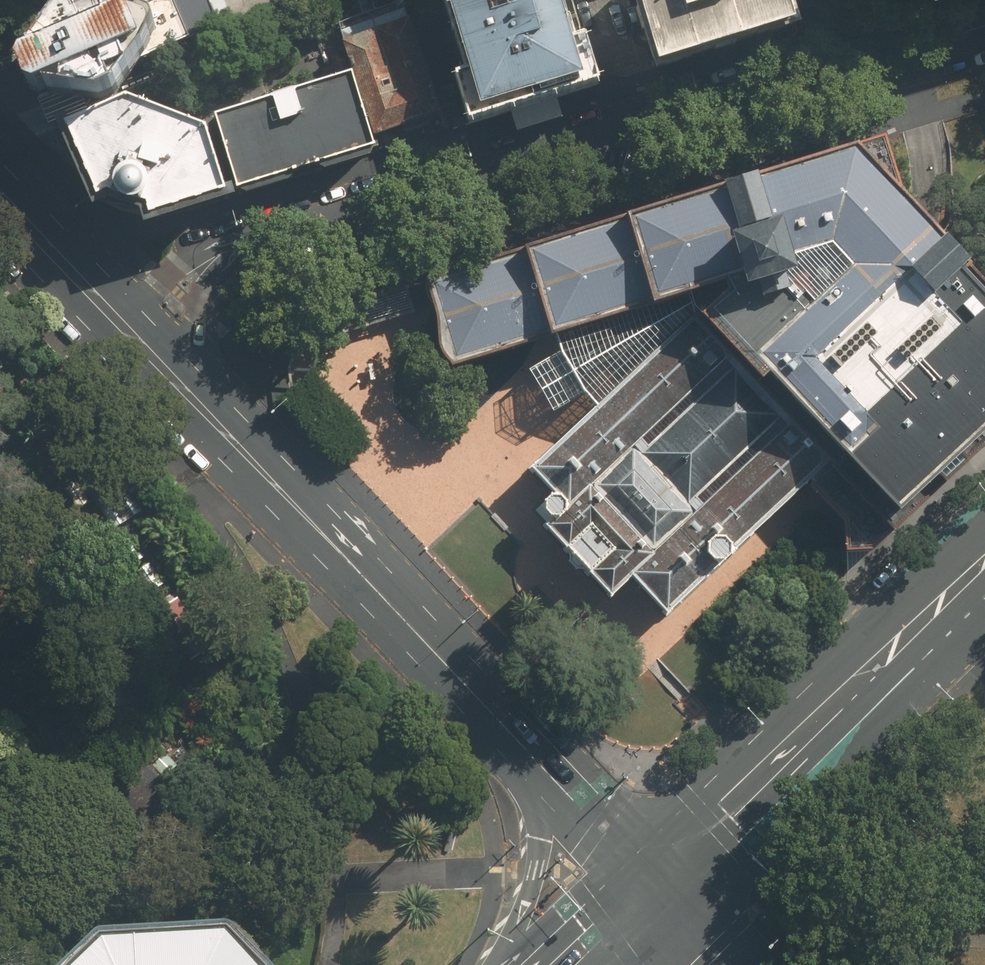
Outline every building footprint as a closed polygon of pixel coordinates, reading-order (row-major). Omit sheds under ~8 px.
[(32,90),(42,93),(49,91),(99,99),(115,92),(111,80),(134,71),(142,57),(191,37),(190,34),(231,17),(224,0),(151,0),(118,13),(79,9),(65,13),(24,70),(32,90)] [(598,86),(583,37),(572,41),(559,0),(446,0),(469,74),(455,78),(469,124),(598,86)] [(658,68),(794,27),(785,0),(637,0),(658,68)] [(374,136),(429,119),(399,22),(344,39),(374,136)] [(237,186),(374,144),(351,69),(214,111),(237,186)] [(144,219),(226,194),(204,122),(133,99),(67,126),(103,206),(144,219)] [(543,527),(566,549),(589,575),(604,589),(630,564),(675,611),(807,484),(843,521),(846,552),(859,551),(872,550),(983,442),(984,440),(984,283),(965,263),(937,236),(917,217),(895,195),(880,143),(738,186),(431,279),(457,366),(551,337),(740,280),(742,287),(708,318),(599,411),(533,467),(555,492),(552,493),(545,499),(544,509),(550,515),(552,518),(543,527)] [(740,280),(551,337),(557,351),(529,371),(541,393),(553,416),(585,398),(599,411),(708,318),(742,287),(740,280)] [(138,506),(96,450),(64,474),(105,530),(138,506)] [(228,646),(182,584),(149,607),(195,670),(228,646)] [(171,739),(211,799),(233,784),(192,725),(171,739)] [(225,920),(94,928),(55,964),(269,964),(225,920)]
